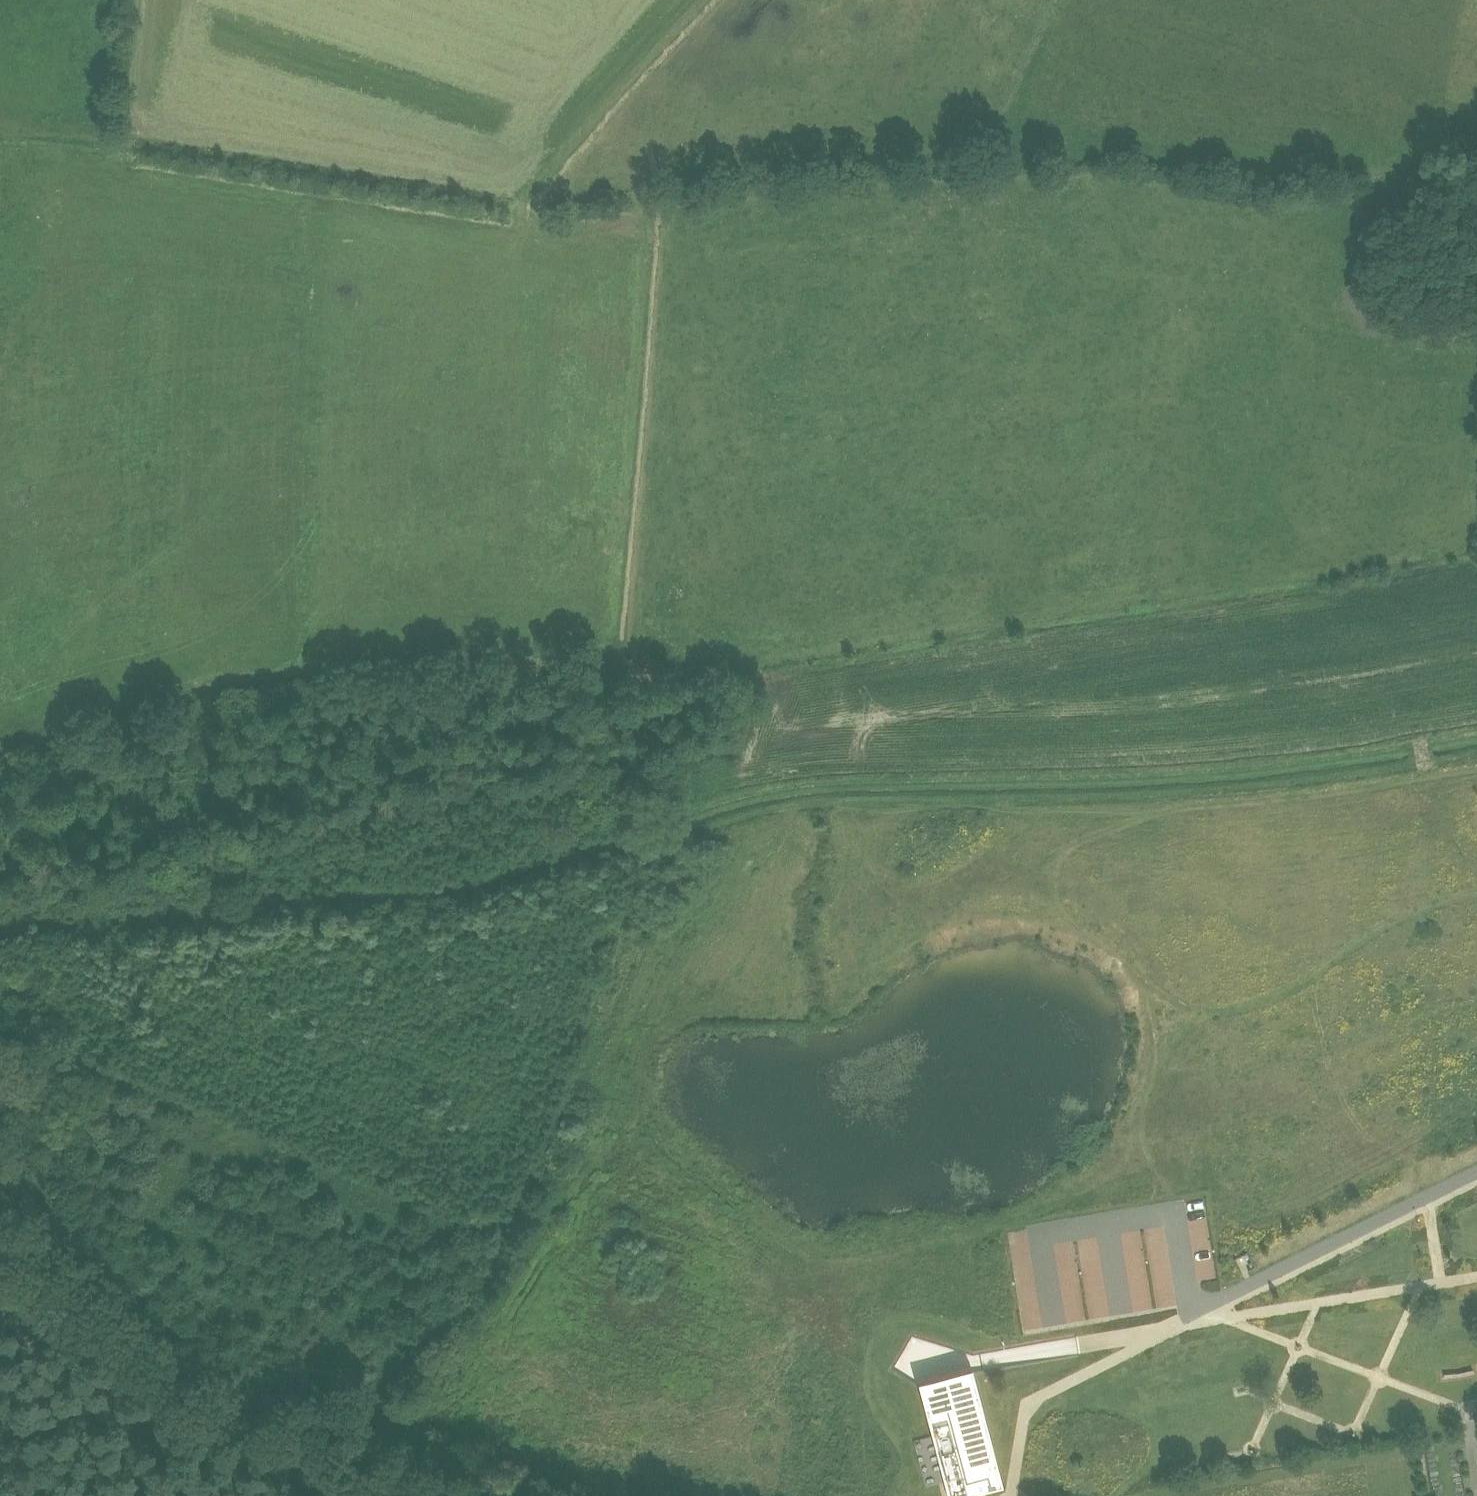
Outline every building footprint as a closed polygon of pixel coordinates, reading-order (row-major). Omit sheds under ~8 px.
[(919,1383),(949,1495),(968,1495),(1003,1487),(973,1369),(919,1383)]
